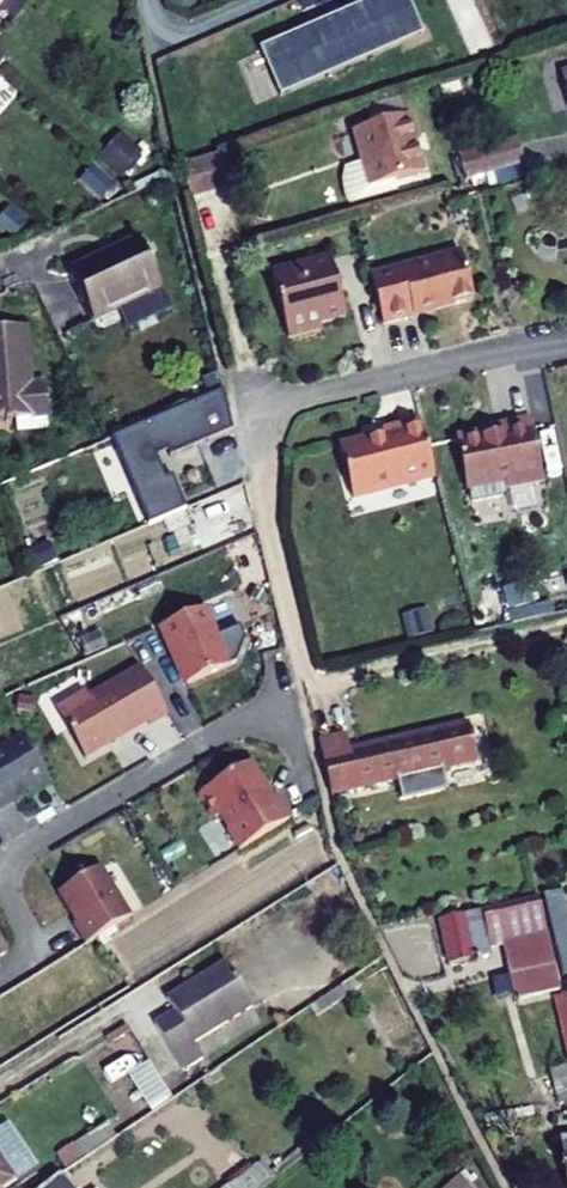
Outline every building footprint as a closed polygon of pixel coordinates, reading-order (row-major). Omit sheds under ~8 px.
[(259,51),(280,99),(423,36),(407,0),(376,0),(345,14),(324,23),(264,49),(259,51)] [(558,79),(566,109),(566,77),(558,79)] [(361,113),(366,132),(404,121),(398,102),(361,113)] [(366,132),(354,136),(362,165),(369,189),(390,183),(419,175),(410,142),(413,141),(407,120),(404,121),(366,132)] [(99,158),(121,177),(140,155),(119,136),(99,158)] [(515,141),(456,158),(463,182),(522,165),(515,141)] [(217,156),(181,168),(191,199),(228,186),(217,156)] [(393,195),(390,183),(369,189),(362,165),(345,170),(343,192),(346,204),(349,208),(393,195)] [(170,312),(139,244),(69,276),(92,323),(117,311),(127,332),(170,312)] [(414,320),(413,315),(430,311),(431,315),(473,304),(461,258),(370,282),(382,328),(414,320)] [(319,328),(345,321),(330,263),(271,279),(288,342),(321,333),(319,328)] [(0,329),(0,420),(48,415),(46,385),(30,386),(25,327),(0,329)] [(213,377),(181,391),(188,407),(222,392),(213,377)] [(188,407),(110,440),(147,527),(185,511),(171,477),(165,480),(156,458),(167,453),(169,458),(232,432),(222,392),(188,407)] [(481,435),(452,443),(466,505),(498,499),(503,493),(543,483),(529,421),(494,429),(496,439),(482,441),(481,435)] [(362,444),(337,450),(351,502),(432,481),(417,426),(379,436),(381,442),(362,447),(362,444)] [(0,578),(0,589),(26,578),(22,569),(0,578)] [(231,664),(206,607),(159,628),(167,646),(169,645),(186,683),(231,664)] [(402,618),(408,639),(432,633),(427,611),(402,618)] [(169,714),(141,668),(90,698),(87,694),(57,711),(86,759),(149,722),(151,725),(169,714)] [(394,744),(395,747),(475,729),(475,726),(394,744)] [(322,763),(330,797),(483,763),(475,729),(395,747),(351,757),(322,763)] [(25,736),(0,751),(0,809),(28,792),(30,795),(52,782),(25,736)] [(322,763),(351,757),(347,739),(318,745),(322,763)] [(276,801),(254,764),(202,795),(217,820),(224,816),(233,831),(230,832),(241,852),(292,821),(279,799),(276,801)] [(132,919),(102,869),(60,895),(78,925),(76,926),(88,945),(132,919)] [(560,890),(542,894),(543,899),(562,895),(560,890)] [(543,899),(554,948),(566,945),(566,919),(562,895),(543,899)] [(538,900),(439,922),(450,967),(490,958),(489,950),(502,947),(514,1002),(559,992),(538,900)] [(0,937),(0,958),(9,953),(0,937)] [(554,948),(560,977),(566,976),(566,945),(554,948)] [(227,963),(167,1000),(195,1044),(254,1007),(227,963)] [(123,1070),(144,1058),(125,1026),(105,1038),(123,1070)] [(551,1075),(560,1110),(566,1108),(566,1071),(551,1075)] [(19,1183),(0,1155),(0,1187),(11,1187),(19,1183)] [(447,1187),(471,1187),(461,1176),(447,1187)] [(49,1187),(68,1187),(61,1178),(49,1187)]
